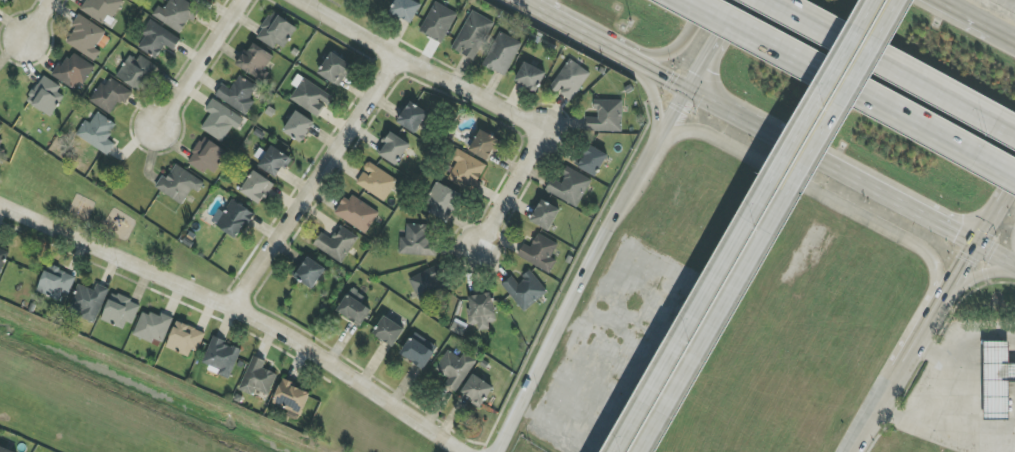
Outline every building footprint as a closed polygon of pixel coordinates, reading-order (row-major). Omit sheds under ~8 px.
[(114,19),(123,0),(96,0),(95,1),(93,0),(86,0),(80,12),(105,23),(108,16),(114,19)] [(189,20),(193,22),(201,9),(184,0),(170,0),(165,10),(158,6),(152,17),(181,33),(189,20)] [(412,0),(396,0),(389,13),(411,25),(421,5),(412,0)] [(458,14),(436,2),(419,32),(441,44),(458,14)] [(452,49),(474,60),(494,23),(472,11),(452,49)] [(270,14),(257,38),(284,52),(297,27),(270,14)] [(64,42),(95,62),(102,51),(96,47),(106,32),(81,16),(64,42)] [(181,39),(150,20),(141,35),(144,37),(138,48),(156,59),(165,46),(174,51),(181,39)] [(522,43),(499,32),(483,66),(506,77),(522,43)] [(268,73),(264,71),(273,56),(253,44),(248,52),(245,50),(236,66),(263,82),(268,73)] [(139,92),(157,66),(136,52),(119,78),(139,92)] [(318,74),(339,87),(352,65),(331,52),(318,74)] [(93,65),(72,53),(64,67),(58,64),(51,77),(79,91),(93,65)] [(590,72),(568,59),(551,89),(572,102),(590,72)] [(515,82),(536,93),(547,73),(525,62),(515,82)] [(133,93),(108,76),(90,102),(109,115),(119,101),(124,105),(133,93)] [(215,97),(246,115),(254,102),(250,99),(257,87),(239,76),(231,89),(223,84),(215,97)] [(332,97),(302,77),(288,99),(319,118),(332,97)] [(52,117),(66,92),(41,78),(27,103),(52,117)] [(232,128),(237,131),(245,119),(212,100),(205,111),(211,114),(201,130),(223,143),(232,128)] [(622,132),(623,101),(596,100),(596,118),(587,118),(586,131),(622,132)] [(398,125),(417,134),(427,112),(408,102),(398,125)] [(314,122),(295,111),(284,133),(303,143),(314,122)] [(90,124),(85,121),(76,136),(108,155),(115,144),(108,140),(117,125),(97,113),(90,124)] [(490,160),(498,138),(478,131),(470,153),(490,160)] [(377,153),(397,166),(410,145),(390,132),(377,153)] [(215,174),(227,154),(202,138),(187,163),(204,174),(207,169),(215,174)] [(608,154),(589,145),(578,168),(597,177),(608,154)] [(278,179),(291,159),(272,146),(258,166),(278,179)] [(487,166),(456,148),(450,159),(457,163),(448,179),(476,194),(482,184),(478,182),(487,166)] [(398,181),(369,163),(355,184),(385,202),(398,181)] [(192,188),(199,191),(205,182),(176,166),(168,179),(162,176),(155,189),(183,205),(192,188)] [(552,179),(545,193),(578,208),(592,179),(568,168),(561,183),(552,179)] [(241,194),(262,205),(273,182),(252,172),(241,194)] [(447,221),(461,195),(437,182),(423,208),(447,221)] [(380,213),(349,193),(336,215),(366,234),(380,213)] [(254,212),(230,200),(216,228),(239,240),(254,212)] [(530,222),(549,232),(561,210),(542,200),(530,222)] [(400,255),(435,256),(435,242),(428,242),(429,225),(407,225),(406,238),(400,238),(400,255)] [(321,233),(313,247),(343,264),(358,237),(340,226),(332,239),(321,233)] [(524,244),(517,256),(550,274),(556,262),(550,258),(558,244),(538,234),(531,248),(524,244)] [(9,253),(0,249),(0,275),(9,253)] [(326,269),(308,257),(295,277),(312,289),(326,269)] [(60,301),(63,294),(68,296),(76,277),(48,265),(37,291),(60,301)] [(449,288),(438,265),(409,279),(419,302),(449,288)] [(522,312),(547,294),(532,272),(517,283),(513,277),(503,283),(522,312)] [(95,324),(109,289),(97,284),(94,291),(78,284),(69,306),(82,312),(79,317),(95,324)] [(362,304),(365,298),(351,289),(337,312),(361,327),(372,310),(362,304)] [(126,322),(133,325),(141,305),(112,293),(101,320),(124,329),(126,322)] [(497,322),(492,293),(467,297),(471,325),(478,325),(479,331),(490,330),(489,323),(497,322)] [(133,335),(152,344),(154,339),(162,343),(173,318),(162,313),(160,318),(144,311),(133,335)] [(373,334),(393,347),(405,330),(385,316),(373,334)] [(205,333),(176,322),(166,348),(189,357),(192,349),(198,352),(205,333)] [(438,348),(415,332),(400,354),(423,370),(438,348)] [(231,377),(242,349),(212,338),(202,366),(231,377)] [(984,343),(986,421),(1009,420),(1008,382),(1014,382),(1014,365),(1008,365),(1008,342),(984,343)] [(461,359),(448,350),(436,369),(450,378),(445,385),(455,392),(476,361),(465,353),(461,359)] [(278,375),(263,368),(266,362),(253,356),(239,390),(253,396),(255,390),(269,396),(278,375)] [(481,407),(494,388),(473,375),(461,394),(481,407)] [(272,403),(289,411),(287,416),(298,421),(311,393),(283,380),(272,403)]
